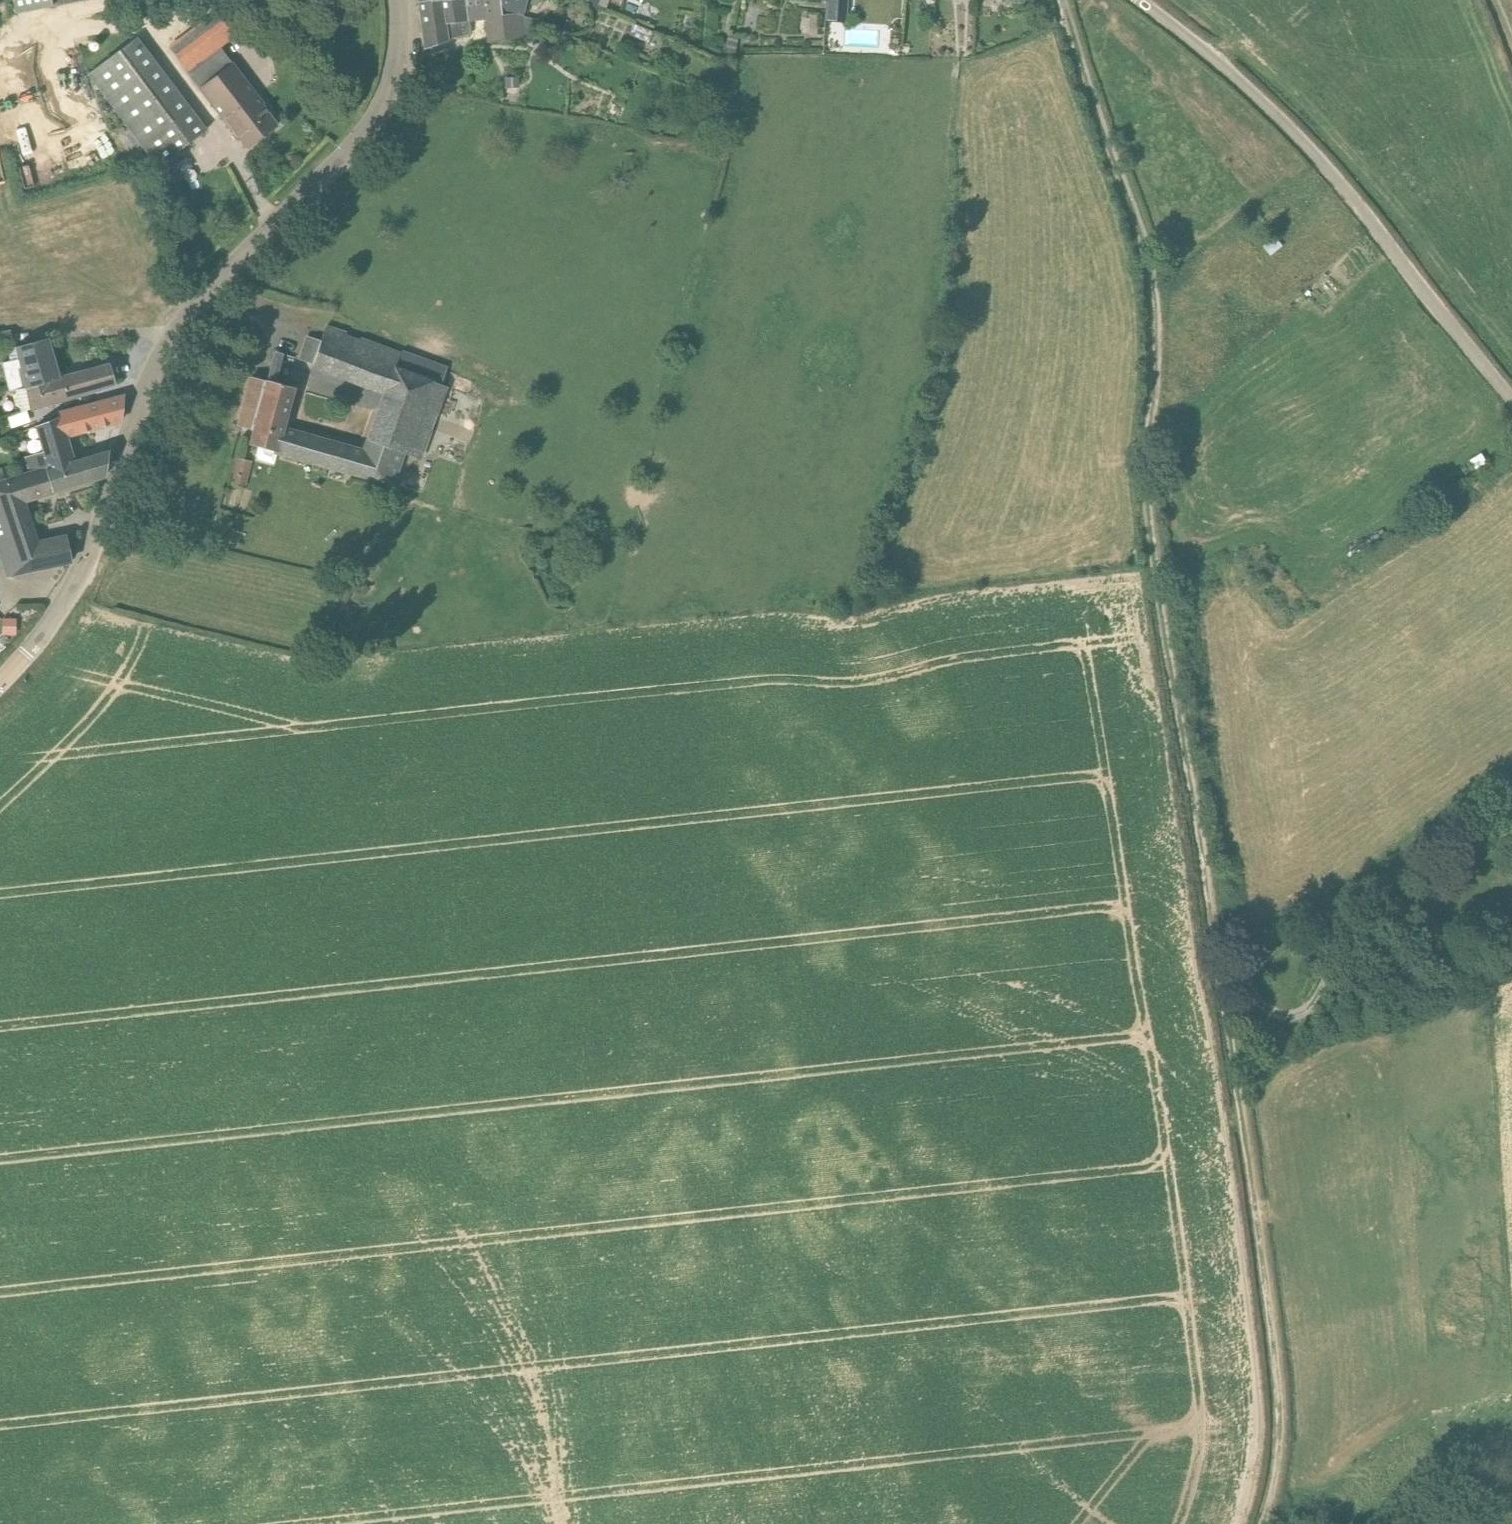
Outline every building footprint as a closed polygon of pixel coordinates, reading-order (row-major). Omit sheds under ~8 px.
[(16,13),(52,7),(84,0),(13,0),(16,13)] [(524,16),(519,14),(499,13),(498,0),(437,0),(431,1),(419,2),(425,48),(444,41),(447,40),(470,34),(468,22),(483,20),(486,42),(526,37),(524,16)] [(499,13),(519,14),(524,16),(527,0),(498,0),(499,13)] [(587,1),(606,8),(608,0),(584,0),(587,1)] [(234,36),(240,31),(226,12),(220,17),(216,13),(170,49),(188,71),(187,72),(200,88),(198,90),(208,102),(241,76),(219,47),(234,36)] [(725,52),(734,54),(738,37),(729,35),(725,52)] [(206,131),(194,115),(137,39),(89,75),(158,167),(206,131)] [(208,102),(218,115),(231,130),(232,130),(247,149),(277,126),(262,106),(263,105),(241,76),(208,102)] [(520,90),(519,80),(505,80),(506,91),(520,90)] [(153,177),(147,170),(143,173),(149,181),(153,177)] [(446,371),(344,333),(325,327),(320,341),(308,337),(300,360),(319,366),(383,391),(368,440),(365,439),(362,449),(284,427),(294,389),(272,383),(253,378),(240,426),(255,430),(251,445),(271,450),(388,484),(389,483),(393,484),(403,452),(422,458),(446,388),(441,386),(446,371)] [(8,348),(12,347),(10,331),(0,333),(0,349),(8,348)] [(19,359),(3,363),(9,391),(16,390),(57,379),(46,340),(16,347),(19,359)] [(16,390),(17,394),(13,397),(15,406),(20,408),(20,409),(114,384),(109,365),(57,379),(16,390)] [(65,436),(116,423),(121,421),(124,397),(104,402),(59,415),(60,419),(65,436)] [(72,462),(65,436),(60,419),(36,427),(44,450),(24,457),(30,472),(43,467),(49,465),(50,469),(72,462)] [(49,465),(43,467),(51,492),(105,476),(109,452),(106,453),(73,463),(72,462),(50,469),(49,465)] [(230,485),(245,488),(252,461),(238,457),(230,485)] [(51,492),(43,467),(30,472),(0,482),(0,552),(2,558),(7,577),(72,561),(66,536),(36,544),(22,501),(51,492)] [(2,635),(16,635),(16,619),(3,619),(2,635)] [(1463,833),(1469,841),(1481,832),(1475,824),(1463,833)]
